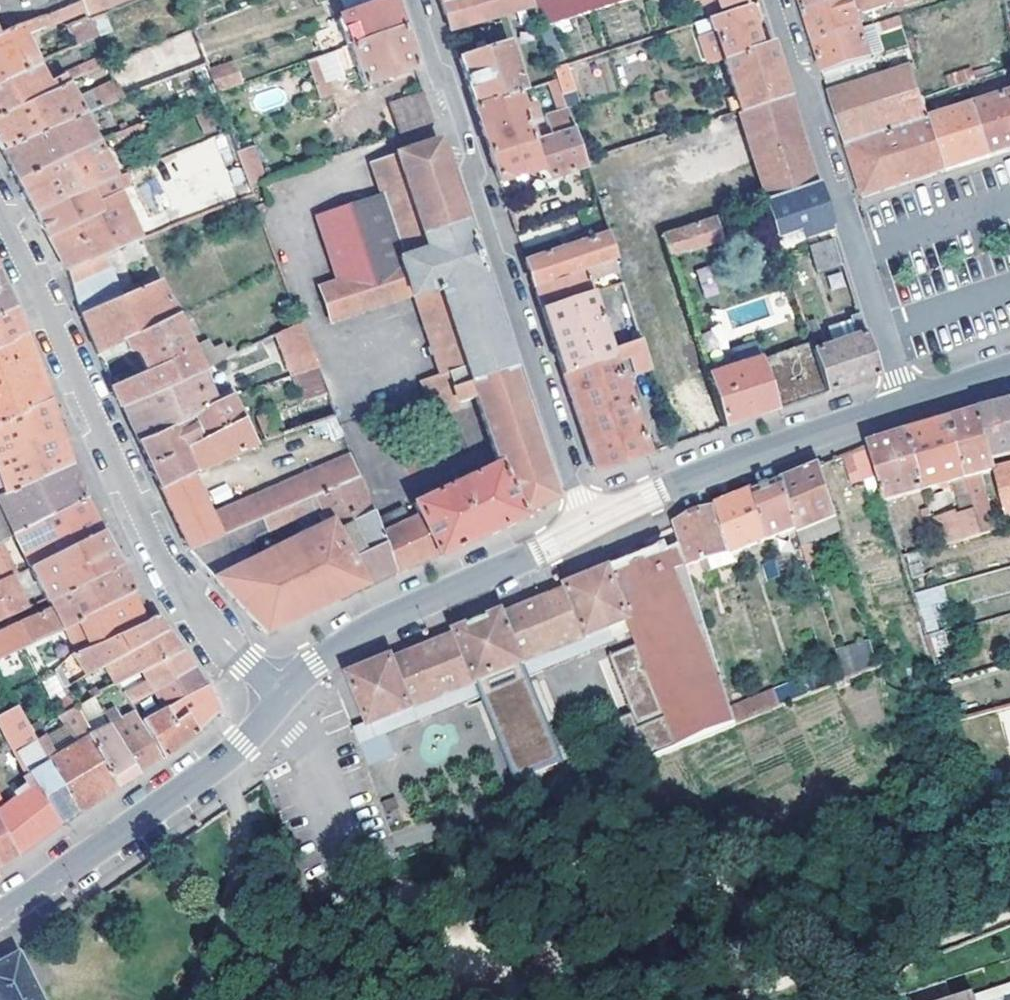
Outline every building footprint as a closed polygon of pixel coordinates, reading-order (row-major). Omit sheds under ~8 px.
[(40,65),(38,63),(27,38),(85,10),(87,12),(117,0),(77,0),(0,38),(0,84),(40,65)] [(401,28),(392,0),(339,0),(344,14),(329,19),(339,48),(349,44),(401,28)] [(440,3),(449,32),(482,20),(532,6),(530,0),(449,0),(440,3)] [(532,6),(539,29),(549,26),(580,15),(574,0),(530,0),(532,6)] [(745,0),(714,0),(718,9),(745,0)] [(851,0),(798,0),(803,15),(851,0)] [(855,12),(851,0),(803,15),(812,43),(861,29),(855,12)] [(855,12),(859,10),(864,12),(893,3),(899,6),(916,0),(851,0),(855,12)] [(713,32),(722,59),(760,47),(746,6),(706,18),(711,33),(713,32)] [(98,36),(90,18),(70,27),(78,45),(98,36)] [(557,52),(549,26),(539,29),(549,56),(557,52)] [(363,86),(415,69),(401,28),(349,44),(363,86)] [(193,29),(105,67),(119,95),(121,101),(205,65),(193,29)] [(823,76),(871,60),(861,29),(812,43),(823,76)] [(507,43),(458,59),(473,105),(515,91),(523,88),(507,43)] [(722,59),(739,111),(788,96),(771,43),(760,47),(722,59)] [(305,60),(319,99),(332,94),(319,55),(305,60)] [(215,92),(238,84),(229,63),(207,70),(215,92)] [(576,104),(562,63),(552,67),(556,78),(566,107),(576,104)] [(914,64),(828,92),(846,145),(932,118),(914,64)] [(68,87),(67,84),(64,77),(49,84),(40,65),(0,84),(0,116),(68,87)] [(530,141),(572,127),(566,107),(556,78),(547,81),(557,110),(545,114),(548,125),(529,131),(526,125),(534,122),(528,105),(521,107),(515,91),(473,105),(490,154),(530,141)] [(0,116),(0,149),(1,151),(84,116),(121,101),(119,95),(112,98),(106,87),(75,102),(68,87),(0,116)] [(261,109),(284,102),(279,88),(257,95),(261,109)] [(422,92),(389,103),(399,136),(433,124),(422,92)] [(992,157),(1009,151),(1009,94),(975,105),(992,157)] [(788,96),(739,111),(753,155),(802,139),(788,96)] [(932,118),(949,171),(957,168),(992,157),(975,105),(932,118)] [(164,114),(112,137),(117,149),(170,126),(164,114)] [(84,116),(1,151),(17,180),(97,143),(84,116)] [(932,118),(846,145),(863,199),(919,181),(949,171),(932,118)] [(530,141),(539,171),(548,178),(585,165),(583,161),(572,127),(530,141)] [(144,226),(247,193),(237,163),(233,164),(224,135),(160,156),(166,174),(131,186),(144,226)] [(556,499),(438,139),(370,163),(384,202),(408,194),(420,230),(397,238),(402,256),(370,267),(351,213),(316,225),(335,279),(319,286),(333,325),(365,314),(358,296),(405,279),(411,297),(414,296),(420,314),(445,305),(467,374),(449,380),(451,387),(444,389),(424,396),(433,421),(458,412),(457,406),(476,400),(497,464),(414,506),(416,511),(407,515),(405,510),(374,524),(391,572),(392,574),(436,554),(437,557),(450,551),(483,536),(524,517),(523,515),(556,499)] [(753,155),(767,200),(816,183),(802,139),(753,155)] [(499,183),(539,171),(530,141),(490,154),(499,183)] [(97,143),(17,180),(34,213),(115,179),(97,143)] [(256,145),(238,149),(246,181),(264,176),(256,145)] [(142,240),(115,179),(34,213),(67,270),(107,254),(142,240)] [(816,183),(767,200),(765,200),(776,236),(802,228),(805,237),(831,229),(816,183)] [(370,267),(402,256),(397,238),(420,230),(408,194),(384,202),(351,213),(370,267)] [(598,206),(578,212),(584,228),(597,224),(602,236),(607,234),(598,206)] [(716,217),(661,235),(669,257),(723,239),(716,217)] [(533,287),(616,260),(607,234),(602,236),(525,261),(533,287)] [(813,260),(838,251),(834,238),(808,247),(813,260)] [(838,251),(813,260),(817,273),(843,265),(838,251)] [(97,354),(125,342),(130,351),(136,351),(145,372),(110,386),(119,408),(123,406),(202,372),(237,356),(234,350),(228,353),(226,348),(215,353),(210,344),(193,351),(184,331),(188,329),(190,325),(190,321),(189,318),(188,316),(184,314),(181,314),(177,315),(176,315),(159,281),(121,297),(107,254),(67,270),(81,314),(83,320),(88,331),(97,354)] [(540,309),(601,289),(597,278),(619,271),(616,260),(533,287),(540,309)] [(697,268),(705,297),(718,293),(710,265),(697,268)] [(16,311),(15,307),(0,277),(0,318),(16,311)] [(405,279),(358,296),(365,314),(411,297),(405,279)] [(601,289),(540,309),(562,373),(612,357),(609,350),(620,346),(601,289)] [(467,374),(445,305),(420,314),(444,389),(451,387),(449,380),(467,374)] [(25,336),(16,311),(0,318),(0,349),(25,336)] [(878,376),(858,313),(848,317),(855,336),(831,344),(812,350),(826,393),(878,376)] [(855,336),(848,317),(825,325),(831,344),(855,336)] [(803,321),(809,341),(819,337),(813,318),(803,321)] [(278,336),(294,376),(318,370),(302,325),(278,336)] [(50,400),(35,362),(25,336),(0,349),(0,424),(50,400)] [(648,453),(622,376),(651,367),(641,339),(620,346),(609,350),(612,357),(562,373),(596,470),(619,463),(630,459),(648,453)] [(809,341),(759,357),(755,348),(739,353),(742,363),(708,375),(725,427),(757,416),(807,399),(826,393),(812,350),(809,341)] [(318,370),(294,376),(293,376),(303,404),(313,401),(321,424),(336,419),(318,370)] [(140,442),(232,395),(236,393),(233,388),(214,397),(202,372),(123,406),(140,442)] [(184,447),(245,419),(232,395),(140,442),(162,488),(192,474),(195,472),(184,447)] [(0,424),(0,497),(71,464),(50,400),(0,424)] [(980,412),(992,461),(1009,456),(1009,404),(997,408),(980,412)] [(286,435),(277,410),(258,418),(260,423),(263,434),(266,441),(286,435)] [(965,417),(949,421),(965,479),(974,511),(980,533),(994,529),(980,475),(994,471),(992,461),(980,412),(965,417)] [(195,472),(258,444),(254,437),(249,426),(245,419),(184,447),(195,472)] [(928,427),(908,433),(924,490),(965,479),(949,421),(928,427)] [(260,423),(249,426),(254,437),(263,434),(260,423)] [(867,444),(868,447),(885,501),(924,490),(908,433),(883,440),(867,444)] [(851,484),(875,475),(864,445),(840,454),(851,484)] [(190,549),(260,520),(289,508),(332,490),(358,479),(350,457),(210,516),(192,474),(162,488),(190,549)] [(15,534),(85,500),(71,464),(0,497),(0,542),(15,534)] [(800,474),(781,481),(797,530),(798,535),(837,518),(819,466),(800,474)] [(994,471),(1005,517),(1009,515),(1009,467),(994,471)] [(391,572),(374,524),(358,479),(332,490),(343,514),(329,521),(363,585),(385,575),(391,572)] [(764,488),(752,493),(768,540),(768,541),(797,530),(781,481),(764,488)] [(302,534),(329,521),(343,514),(332,490),(289,508),(294,518),(302,534)] [(732,501),(716,507),(731,552),(732,554),(768,540),(752,493),(732,501)] [(85,500),(15,534),(31,568),(103,533),(85,500)] [(673,524),(678,554),(690,556),(731,552),(716,507),(690,517),(673,524)] [(265,532),(294,518),(289,508),(260,520),(265,532)] [(933,522),(940,545),(980,533),(974,511),(933,522)] [(248,551),(243,541),(252,537),(265,532),(260,520),(190,549),(215,577),(245,562),(248,551)] [(302,534),(333,599),(350,591),(354,589),(363,585),(329,521),(302,534)] [(46,600),(119,566),(103,533),(31,568),(46,600)] [(302,534),(245,562),(215,577),(263,632),(298,616),(306,612),(333,599),(302,534)] [(0,543),(0,582),(9,577),(15,575),(0,543)] [(905,554),(911,577),(924,573),(918,551),(905,554)] [(637,561),(612,576),(592,601),(678,729),(725,711),(727,709),(690,556),(678,554),(637,561)] [(132,592),(119,566),(46,600),(49,609),(0,633),(0,660),(61,630),(80,621),(79,619),(132,592)] [(350,676),(369,723),(370,725),(476,682),(517,781),(534,774),(539,785),(562,777),(557,764),(561,762),(521,663),(592,601),(612,576),(609,570),(566,587),(568,590),(504,617),(501,614),(479,623),(457,632),(457,635),(393,662),(391,659),(350,676)] [(25,610),(9,577),(0,582),(0,622),(25,610)] [(949,625),(940,586),(916,592),(925,630),(949,625)] [(73,653),(146,619),(132,592),(79,619),(80,621),(61,630),(73,653)] [(102,667),(164,631),(156,615),(146,619),(73,653),(87,676),(102,667)] [(140,672),(181,650),(166,630),(164,631),(102,667),(114,686),(140,672)] [(927,633),(931,653),(949,650),(945,630),(927,633)] [(846,677),(878,663),(866,636),(834,650),(846,677)] [(181,650),(140,672),(150,692),(194,669),(181,650)] [(194,669),(150,692),(160,711),(162,710),(205,688),(194,669)] [(42,681),(51,699),(65,692),(56,673),(42,681)] [(776,687),(780,699),(804,691),(800,680),(776,687)] [(99,712),(123,700),(114,686),(92,698),(99,712)] [(184,716),(193,732),(216,713),(205,688),(162,710),(170,725),(184,716)] [(132,713),(146,705),(142,696),(126,705),(132,713)] [(727,709),(725,711),(780,706),(777,697),(727,709)] [(134,775),(107,726),(99,712),(92,698),(74,707),(90,736),(87,738),(116,786),(120,784),(134,775)] [(29,771),(47,761),(35,740),(16,707),(0,715),(0,721),(29,771)] [(116,786),(87,738),(90,736),(74,707),(60,715),(76,745),(54,756),(44,736),(35,740),(47,761),(76,811),(95,799),(116,786)] [(170,725),(162,710),(160,711),(138,722),(161,758),(174,748),(193,732),(184,716),(170,725)] [(107,726),(134,775),(141,771),(161,758),(138,722),(132,713),(107,726)] [(35,782),(59,824),(64,821),(76,811),(47,761),(29,771),(35,782)] [(59,824),(35,782),(0,804),(0,828),(14,855),(33,842),(59,824)] [(14,855),(0,828),(0,864),(14,855)] [(70,906),(66,900),(53,909),(56,914),(70,906)] [(17,953),(0,962),(0,999),(41,999),(17,953)] [(965,999),(1009,999),(1009,986),(965,999)]
